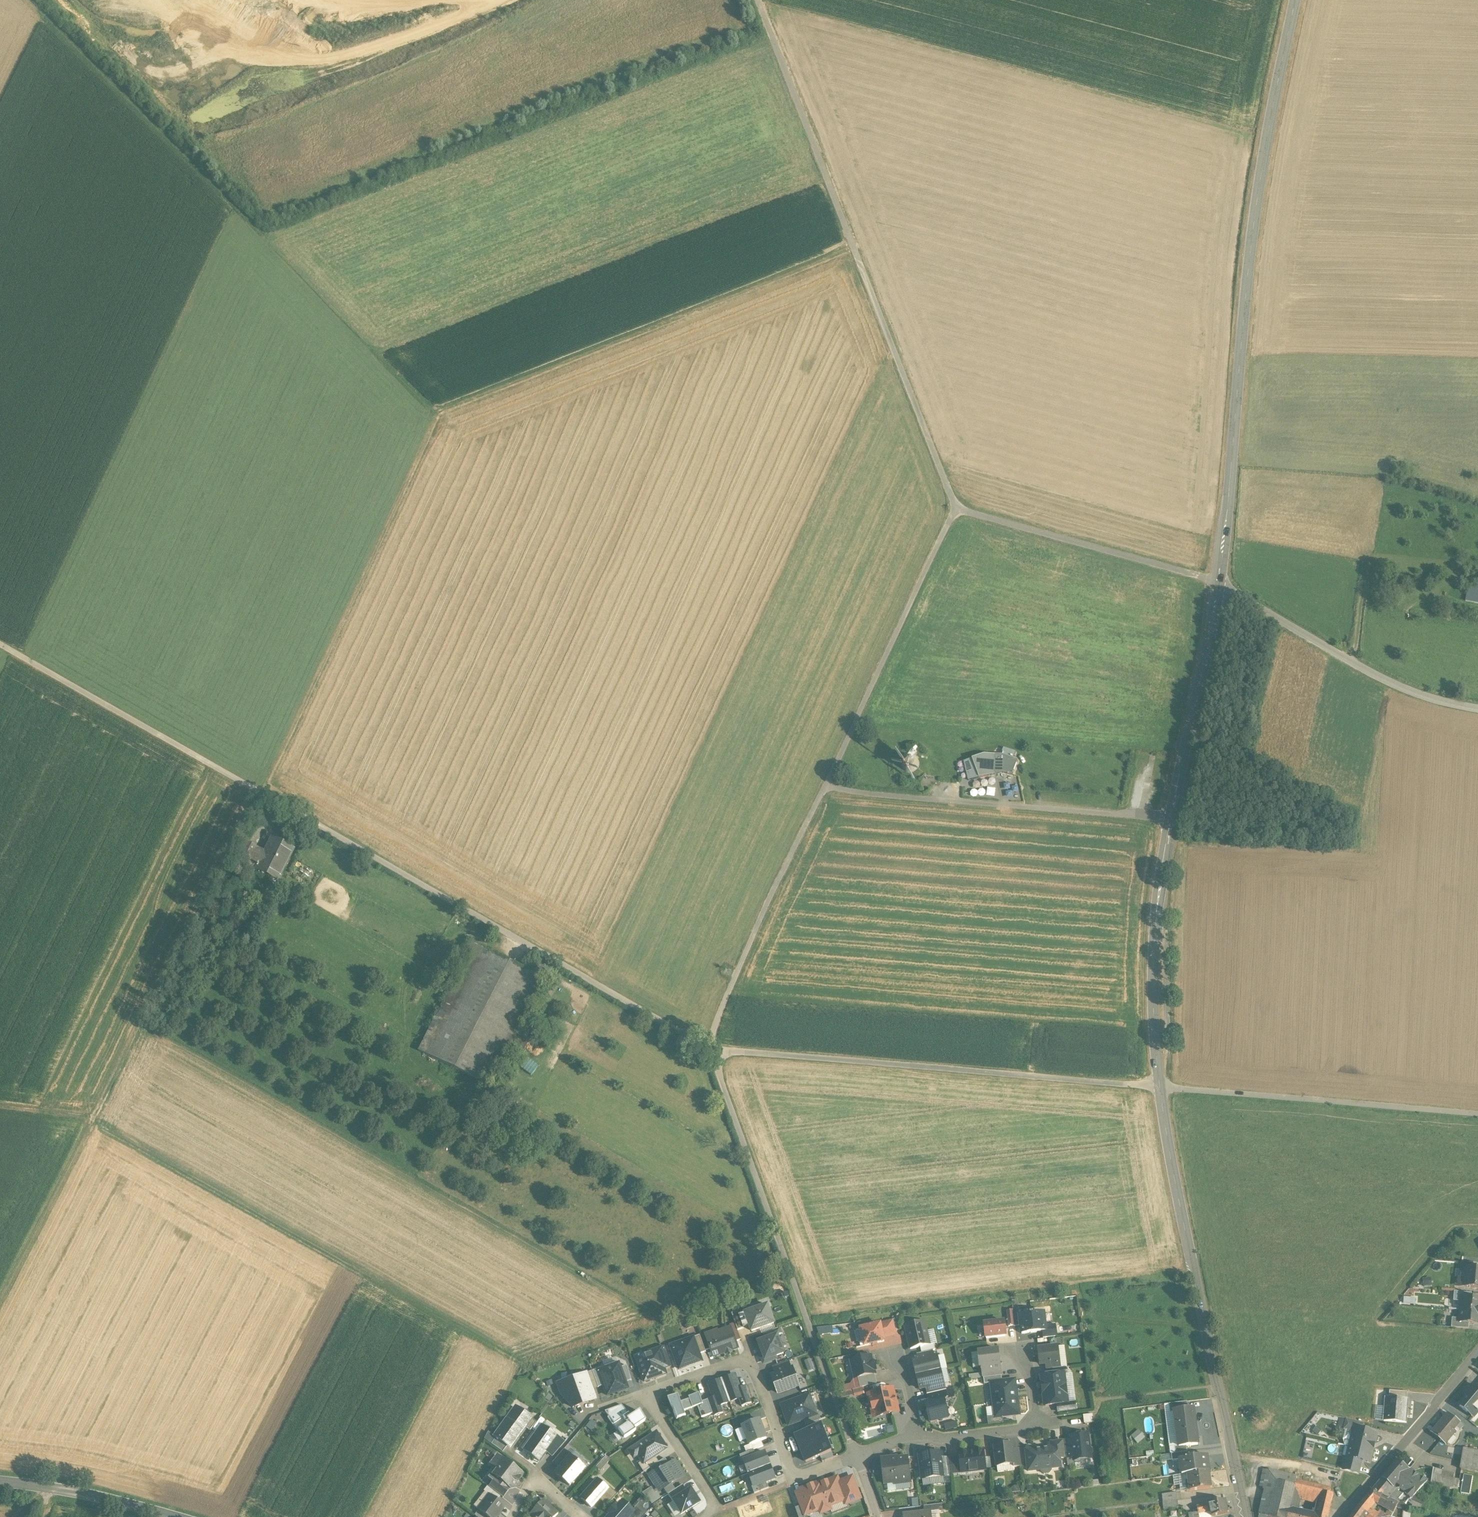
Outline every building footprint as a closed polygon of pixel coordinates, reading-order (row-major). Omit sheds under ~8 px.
[(1469,588),(1466,603),(1477,605),(1477,590),(1469,588)] [(1003,756),(984,756),(972,760),(979,779),(1003,774),(1012,776),(1018,762),(1003,756)] [(919,769),(919,766),(919,762),(917,759),(914,757),(910,757),(907,757),(904,759),(902,762),(901,766),(902,769),(904,772),(907,774),(910,775),(913,775),(914,774),(917,772),(918,770),(919,769)] [(926,777),(918,770),(918,771),(917,772),(916,773),(914,774),(913,775),(920,782),(926,777)] [(264,856),(263,859),(262,858),(257,867),(256,871),(278,882),(292,855),(270,844),(264,856)] [(257,852),(245,846),(233,872),(245,877),(251,864),(257,852)] [(257,852),(251,864),(257,867),(262,858),(263,859),(264,856),(257,852)] [(544,982),(473,945),(423,1044),(418,1052),(490,1089),(544,982)] [(423,1044),(415,1040),(411,1048),(418,1052),(423,1044)] [(1464,1269),(1464,1270),(1463,1279),(1466,1279),(1465,1287),(1477,1288),(1477,1270),(1464,1269)] [(1471,1294),(1454,1292),(1453,1302),(1461,1302),(1462,1299),(1471,1300),(1471,1294)] [(1462,1299),(1461,1302),(1461,1311),(1477,1312),(1477,1300),(1471,1300),(1462,1299)] [(768,1306),(745,1314),(750,1327),(752,1332),(774,1324),(768,1306)] [(1461,1311),(1460,1319),(1460,1323),(1469,1324),(1477,1324),(1477,1312),(1461,1311)] [(744,1329),(740,1316),(738,1312),(732,1314),(738,1331),(744,1329)] [(750,1327),(745,1314),(740,1316),(744,1329),(750,1327)] [(1030,1315),(1020,1317),(1021,1326),(1022,1334),(1034,1333),(1032,1315),(1031,1315),(1031,1314),(1030,1315)] [(1043,1314),(1033,1315),(1033,1314),(1032,1314),(1032,1315),(1034,1333),(1042,1332),(1045,1331),(1045,1327),(1043,1314)] [(1460,1319),(1452,1319),(1451,1328),(1468,1330),(1469,1324),(1460,1323),(1460,1319)] [(1004,1322),(984,1325),(986,1339),(1006,1336),(1004,1322)] [(892,1323),(880,1325),(883,1338),(895,1335),(892,1323)] [(924,1323),(905,1327),(910,1350),(920,1347),(928,1345),(925,1333),(927,1332),(924,1323)] [(880,1325),(854,1331),(858,1344),(864,1343),(865,1347),(884,1342),(883,1338),(880,1325)] [(818,1327),(818,1335),(832,1333),(832,1326),(818,1327)] [(1056,1326),(1045,1327),(1045,1331),(1042,1332),(1043,1339),(1057,1337),(1056,1326)] [(718,1330),(706,1334),(714,1357),(726,1352),(727,1354),(731,1353),(730,1351),(737,1348),(730,1328),(719,1332),(718,1330)] [(763,1335),(766,1341),(777,1337),(782,1335),(780,1328),(763,1335)] [(693,1338),(693,1339),(699,1355),(706,1353),(700,1336),(693,1338)] [(763,1354),(766,1361),(775,1357),(783,1354),(777,1337),(766,1341),(759,1344),(763,1354)] [(693,1339),(671,1347),(679,1370),(702,1362),(699,1355),(693,1339)] [(928,1345),(920,1347),(922,1354),(932,1351),(935,1350),(934,1344),(928,1345)] [(1058,1347),(1038,1349),(1040,1365),(1046,1364),(1059,1362),(1058,1347)] [(656,1351),(657,1352),(658,1356),(659,1355),(664,1369),(672,1367),(665,1348),(656,1351)] [(998,1350),(978,1353),(980,1368),(982,1368),(1000,1365),(998,1350)] [(922,1354),(918,1355),(919,1361),(933,1358),(932,1351),(922,1354)] [(657,1352),(636,1359),(644,1383),(666,1375),(664,1369),(659,1355),(658,1356),(657,1352)] [(761,1355),(765,1364),(776,1360),(775,1357),(766,1361),(763,1354),(761,1355)] [(871,1357),(851,1362),(855,1380),(858,1379),(874,1375),(875,1375),(871,1357)] [(919,1361),(914,1363),(917,1376),(940,1371),(937,1357),(933,1358),(919,1361)] [(772,1367),(776,1376),(792,1370),(788,1361),(772,1367)] [(1059,1362),(1046,1364),(1047,1371),(1053,1370),(1060,1369),(1059,1362)] [(598,1371),(597,1372),(603,1387),(606,1396),(627,1389),(625,1383),(619,1368),(618,1364),(598,1371)] [(1000,1365),(982,1368),(983,1378),(1001,1376),(1000,1365)] [(626,1366),(619,1368),(625,1383),(631,1381),(626,1366)] [(597,1372),(598,1371),(598,1370),(591,1372),(597,1389),(603,1387),(597,1372)] [(776,1376),(772,1378),(778,1394),(799,1387),(793,1370),(792,1370),(776,1376)] [(940,1371),(917,1376),(920,1390),(940,1385),(943,1385),(940,1371)] [(1476,1387),(1477,1383),(1477,1374),(1473,1371),(1469,1378),(1472,1380),(1471,1383),(1476,1387)] [(592,1391),(597,1389),(591,1372),(586,1374),(592,1391)] [(592,1391),(586,1374),(557,1384),(560,1395),(572,1409),(595,1401),(592,1391)] [(1067,1375),(1064,1375),(1067,1403),(1075,1402),(1071,1374),(1067,1375)] [(874,1375),(858,1379),(860,1389),(877,1385),(874,1375)] [(1054,1376),(1042,1377),(1045,1406),(1057,1405),(1067,1404),(1067,1403),(1064,1375),(1063,1375),(1054,1376)] [(740,1389),(735,1376),(722,1381),(730,1403),(739,1400),(743,1398),(740,1389)] [(1001,1376),(983,1378),(984,1385),(991,1384),(991,1383),(1002,1382),(1001,1376)] [(730,1403),(722,1381),(709,1386),(714,1398),(717,1408),(721,1406),(730,1403)] [(1002,1382),(991,1383),(991,1384),(995,1418),(1019,1415),(1015,1381),(1002,1382)] [(940,1385),(926,1389),(928,1395),(942,1392),(941,1392),(940,1385)] [(746,1387),(740,1389),(743,1398),(739,1400),(742,1407),(752,1404),(746,1387)] [(1465,1391),(1466,1399),(1460,1406),(1467,1412),(1468,1412),(1474,1417),(1477,1412),(1477,1388),(1475,1390),(1465,1391)] [(892,1390),(886,1391),(890,1408),(896,1406),(892,1390)] [(886,1391),(871,1395),(872,1401),(871,1401),(873,1410),(874,1410),(876,1417),(892,1413),(890,1408),(886,1391)] [(942,1392),(928,1395),(929,1403),(944,1400),(947,1400),(945,1391),(941,1392),(942,1392)] [(1390,1392),(1389,1400),(1407,1401),(1407,1393),(1390,1392)] [(678,1396),(668,1400),(676,1421),(686,1417),(684,1412),(698,1407),(703,1405),(703,1403),(700,1394),(689,1398),(689,1400),(681,1403),(678,1396)] [(804,1421),(817,1416),(816,1414),(809,1396),(781,1406),(789,1426),(804,1421)] [(724,1414),(721,1406),(717,1408),(714,1398),(708,1400),(713,1414),(714,1417),(724,1414)] [(1389,1400),(1385,1399),(1384,1421),(1405,1423),(1407,1401),(1389,1400)] [(708,1400),(703,1403),(703,1405),(698,1407),(702,1419),(713,1414),(708,1400)] [(929,1403),(926,1404),(930,1423),(948,1418),(944,1400),(929,1403)] [(1075,1402),(1067,1403),(1067,1404),(1057,1405),(1058,1413),(1076,1410),(1075,1402)] [(1187,1402),(1169,1404),(1170,1413),(1174,1412),(1188,1410),(1187,1402)] [(604,1412),(608,1418),(613,1426),(622,1420),(622,1419),(627,1415),(621,1406),(604,1412)] [(516,1409),(507,1422),(505,1421),(494,1437),(495,1438),(507,1447),(510,1449),(525,1428),(530,1431),(536,1423),(516,1409)] [(1188,1410),(1174,1412),(1170,1413),(1174,1447),(1178,1447),(1178,1448),(1186,1447),(1198,1445),(1193,1409),(1188,1410)] [(613,1426),(608,1418),(607,1419),(621,1441),(635,1432),(633,1429),(645,1422),(639,1412),(630,1418),(628,1415),(627,1415),(622,1419),(622,1420),(613,1426)] [(818,1414),(816,1414),(817,1416),(804,1421),(806,1426),(808,1426),(819,1421),(821,1421),(818,1414)] [(1431,1434),(1445,1446),(1456,1432),(1454,1430),(1456,1427),(1460,1430),(1464,1426),(1448,1414),(1431,1434)] [(761,1442),(767,1440),(759,1421),(743,1427),(750,1446),(761,1442)] [(819,1421),(808,1426),(810,1432),(822,1427),(819,1421)] [(944,1424),(945,1430),(957,1428),(956,1421),(944,1424)] [(1364,1425),(1346,1421),(1344,1430),(1353,1432),(1353,1430),(1362,1432),(1364,1425)] [(546,1453),(557,1438),(541,1427),(524,1451),(539,1462),(546,1453)] [(801,1450),(827,1440),(822,1427),(810,1432),(796,1438),(801,1450)] [(1138,1430),(1131,1435),(1137,1443),(1145,1437),(1138,1430)] [(1362,1432),(1353,1430),(1353,1432),(1349,1446),(1372,1452),(1376,1435),(1362,1432)] [(494,1437),(488,1433),(484,1440),(491,1445),(495,1438),(494,1437)] [(666,1450),(656,1435),(627,1453),(632,1461),(638,1457),(642,1463),(643,1464),(654,1457),(666,1450)] [(1088,1436),(1071,1438),(1071,1440),(1074,1458),(1074,1461),(1090,1459),(1090,1456),(1092,1454),(1091,1450),(1089,1449),(1088,1436)] [(507,1447),(495,1438),(491,1445),(502,1453),(507,1447)] [(557,1438),(546,1453),(552,1458),(564,1444),(557,1438)] [(827,1440),(801,1450),(806,1463),(820,1458),(831,1453),(832,1453),(827,1440)] [(1071,1440),(1065,1441),(1067,1459),(1074,1458),(1071,1440)] [(763,1448),(761,1442),(750,1446),(745,1448),(747,1454),(754,1451),(763,1448)] [(1051,1443),(1052,1448),(1025,1451),(1028,1472),(1041,1470),(1041,1472),(1044,1475),(1049,1474),(1051,1471),(1051,1469),(1059,1468),(1058,1459),(1065,1459),(1063,1442),(1051,1443)] [(1019,1449),(1013,1450),(1012,1445),(995,1447),(997,1466),(1013,1464),(1014,1468),(1021,1467),(1019,1449)] [(1372,1452),(1349,1446),(1345,1463),(1358,1466),(1359,1460),(1369,1463),(1372,1452)] [(1464,1449),(1460,1470),(1477,1474),(1477,1451),(1464,1449)] [(558,1470),(569,1458),(570,1456),(563,1451),(551,1464),(558,1470)] [(744,1462),(756,1458),(754,1451),(747,1454),(740,1456),(743,1463),(744,1462)] [(950,1475),(962,1473),(985,1470),(983,1451),(959,1454),(960,1457),(948,1459),(950,1475)] [(831,1453),(820,1458),(823,1463),(834,1459),(831,1453)] [(1175,1454),(1171,1455),(1172,1461),(1180,1460),(1180,1459),(1188,1458),(1187,1453),(1175,1454)] [(771,1467),(766,1454),(756,1458),(744,1462),(749,1475),(771,1467)] [(944,1477),(942,1459),(941,1454),(919,1456),(922,1480),(944,1477)] [(604,1455),(594,1467),(600,1471),(609,1460),(604,1455)] [(496,1456),(490,1464),(494,1468),(501,1460),(496,1456)] [(1188,1458),(1180,1459),(1180,1460),(1182,1475),(1184,1475),(1188,1475),(1209,1472),(1207,1456),(1188,1458)] [(643,1464),(642,1463),(637,1466),(642,1473),(649,1469),(658,1464),(654,1457),(643,1464)] [(583,1471),(569,1458),(558,1470),(554,1474),(569,1487),(583,1471)] [(907,1458),(890,1460),(890,1463),(892,1484),(910,1482),(907,1458)] [(659,1491),(663,1489),(670,1484),(683,1476),(674,1463),(669,1466),(664,1459),(658,1464),(649,1469),(652,1474),(649,1476),(659,1491)] [(942,1459),(944,1477),(950,1477),(950,1475),(948,1459),(942,1459)] [(522,1476),(501,1460),(494,1468),(497,1470),(493,1476),(509,1489),(510,1489),(515,1488),(522,1476)] [(1397,1461),(1382,1480),(1392,1487),(1393,1488),(1400,1480),(1401,1480),(1402,1479),(1398,1476),(1405,1467),(1397,1461)] [(890,1463),(882,1464),(885,1485),(892,1484),(890,1463)] [(1358,1466),(1345,1463),(1343,1470),(1356,1473),(1358,1466)] [(771,1467),(749,1475),(754,1488),(766,1483),(776,1480),(771,1467)] [(1405,1467),(1398,1476),(1402,1479),(1409,1470),(1405,1467)] [(1254,1487),(1264,1490),(1268,1471),(1258,1469),(1254,1487)] [(1409,1470),(1402,1479),(1401,1480),(1404,1483),(1400,1489),(1405,1493),(1404,1494),(1408,1497),(1411,1500),(1427,1483),(1409,1471),(1409,1470)] [(1454,1475),(1434,1470),(1433,1474),(1439,1475),(1453,1479),(1454,1475)] [(1268,1471),(1264,1490),(1274,1492),(1276,1482),(1295,1487),(1296,1482),(1296,1479),(1268,1471)] [(1209,1472),(1188,1475),(1189,1481),(1185,1482),(1187,1492),(1211,1489),(1209,1472)] [(509,1489),(493,1476),(491,1475),(487,1480),(492,1483),(489,1488),(502,1498),(509,1489)] [(1184,1475),(1182,1475),(1177,1476),(1180,1493),(1187,1492),(1185,1482),(1184,1475)] [(1453,1479),(1439,1475),(1437,1486),(1451,1489),(1453,1479)] [(1461,1492),(1470,1494),(1472,1476),(1463,1475),(1461,1492)] [(852,1478),(839,1483),(845,1500),(845,1501),(846,1504),(860,1499),(852,1478)] [(801,1493),(797,1494),(802,1506),(805,1516),(807,1515),(820,1510),(821,1514),(831,1510),(829,1507),(845,1501),(845,1500),(839,1483),(837,1479),(821,1485),(821,1483),(801,1491),(801,1493)] [(595,1480),(584,1492),(586,1493),(580,1500),(590,1508),(598,1499),(606,1490),(595,1480)] [(1392,1487),(1382,1480),(1372,1491),(1384,1498),(1389,1492),(1392,1487)] [(1276,1482),(1274,1492),(1268,1516),(1288,1516),(1290,1511),(1293,1497),(1295,1487),(1276,1482)] [(1331,1490),(1296,1482),(1295,1487),(1293,1497),(1319,1505),(1318,1511),(1328,1514),(1333,1496),(1330,1495),(1331,1490)] [(769,1489),(766,1483),(754,1488),(752,1488),(755,1495),(769,1489)] [(667,1496),(668,1495),(674,1491),(670,1484),(663,1489),(667,1496)] [(674,1491),(668,1495),(672,1502),(686,1493),(682,1486),(674,1491)] [(606,1490),(598,1499),(606,1507),(617,1495),(608,1487),(606,1490)] [(686,1493),(672,1502),(681,1515),(698,1504),(690,1490),(686,1493)] [(1274,1492),(1264,1490),(1258,1516),(1268,1516),(1274,1492)] [(1384,1498),(1372,1491),(1367,1498),(1374,1502),(1385,1508),(1394,1513),(1396,1508),(1399,1504),(1391,1501),(1384,1498)] [(1396,1495),(1389,1492),(1384,1498),(1391,1501),(1396,1495)] [(1177,1494),(1161,1496),(1162,1502),(1177,1501),(1177,1494)] [(1396,1495),(1391,1501),(1399,1504),(1400,1502),(1399,1501),(1401,1498),(1396,1495)] [(1406,1499),(1403,1495),(1402,1496),(1403,1496),(1401,1498),(1399,1501),(1400,1502),(1405,1506),(1408,1502),(1409,1503),(1411,1500),(1408,1497),(1406,1499)] [(489,1496),(479,1510),(487,1516),(495,1516),(503,1507),(489,1496)] [(1367,1498),(1358,1508),(1366,1514),(1374,1502),(1367,1498)] [(542,1501),(530,1515),(533,1516),(555,1516),(557,1514),(542,1501)] [(1177,1501),(1162,1502),(1163,1510),(1178,1508),(1177,1501)] [(1225,1501),(1209,1504),(1210,1512),(1211,1516),(1228,1514),(1225,1501)] [(1399,1504),(1396,1508),(1402,1510),(1405,1506),(1400,1502),(1399,1504)] [(613,1508),(608,1514),(610,1516),(609,1516),(628,1516),(631,1513),(631,1512),(621,1504),(616,1510),(613,1508)] [(1210,1512),(1209,1504),(1196,1507),(1198,1513),(1198,1514),(1210,1512)] [(805,1516),(802,1506),(795,1509),(799,1516),(807,1516),(807,1515),(805,1516)] [(631,1512),(631,1513),(628,1516),(644,1516),(635,1508),(631,1512)] [(1351,1516),(1369,1516),(1368,1516),(1369,1515),(1366,1514),(1358,1508),(1351,1516)]
